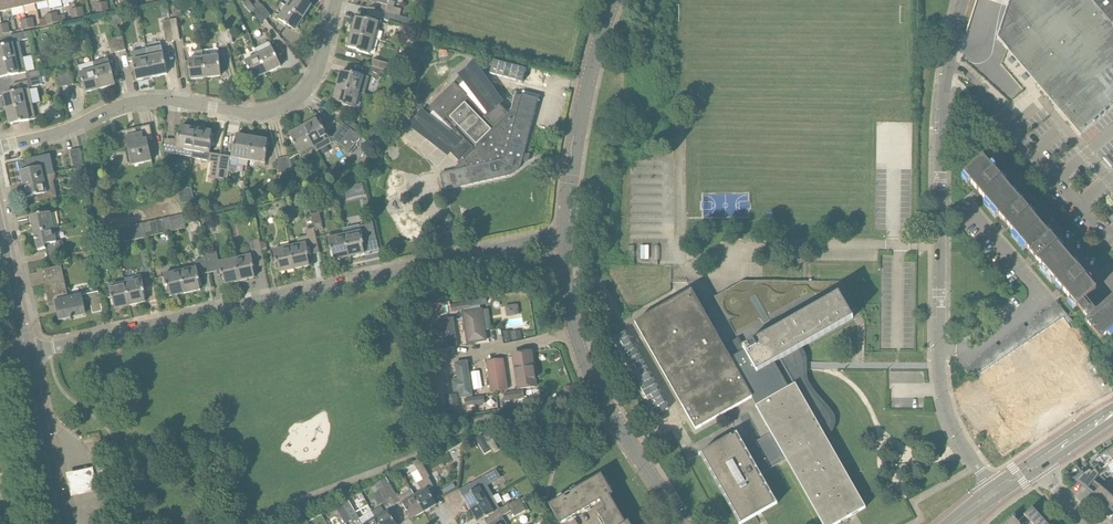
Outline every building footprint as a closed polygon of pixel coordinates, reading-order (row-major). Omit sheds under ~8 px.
[(11,10),(9,0),(0,0),(0,12),(11,10)] [(23,7),(22,0),(9,0),(11,10),(23,7)] [(304,18),(312,5),(307,2),(307,1),(305,0),(291,0),(287,7),(304,18)] [(371,1),(388,5),(386,13),(400,16),(402,9),(394,7),(396,2),(389,0),(371,0),(371,1)] [(987,4),(988,10),(989,13),(990,16),(991,20),(992,24),(994,27),(995,30),(996,33),(998,36),(1000,39),(1003,43),(1005,46),(1008,50),(1058,109),(1081,135),(1082,135),(1112,109),(1112,0),(992,0),(987,4)] [(103,12),(109,11),(107,2),(101,3),(103,12)] [(97,14),(103,12),(101,3),(95,4),(97,14)] [(266,20),(271,16),(262,5),(257,9),(266,20)] [(78,18),(85,16),(82,7),(76,8),(78,18)] [(304,18),(287,7),(278,20),(290,27),(295,30),(304,18)] [(72,19),(78,18),(76,8),(70,10),(72,19)] [(260,25),(266,20),(257,9),(251,14),(260,25)] [(53,23),(59,22),(57,13),(51,14),(53,23)] [(400,16),(386,13),(384,20),(412,27),(414,20),(400,16)] [(47,25),(53,23),(51,14),(45,15),(47,25)] [(352,33),(374,39),(376,30),(379,31),(382,20),(367,16),(366,20),(356,18),(352,33)] [(29,29),(35,27),(33,18),(27,19),(29,29)] [(23,30),(29,29),(27,19),(20,21),(23,30)] [(174,41),(180,40),(176,19),(170,20),(174,41)] [(166,42),(174,41),(170,20),(162,21),(166,42)] [(4,34),(10,33),(8,23),(2,25),(4,34)] [(228,45),(233,43),(229,30),(224,31),(228,45)] [(17,59),(23,57),(20,42),(33,39),(32,38),(31,31),(9,36),(10,44),(0,46),(0,62),(17,59)] [(220,47),(228,45),(224,31),(216,33),(220,47)] [(374,39),(352,33),(348,48),(358,50),(357,52),(370,55),(374,39)] [(120,52),(126,51),(123,36),(116,38),(120,52)] [(112,54),(120,52),(116,38),(109,40),(112,54)] [(259,55),(267,73),(281,67),(278,61),(277,57),(282,54),(278,46),(273,49),(272,48),(259,55)] [(254,80),(267,73),(259,55),(256,50),(242,56),(241,55),(238,56),(242,64),(240,64),(246,76),(251,74),(254,80)] [(148,57),(152,77),(167,74),(166,68),(163,54),(148,57)] [(204,58),(206,78),(221,76),(220,70),(221,70),(219,56),(204,58)] [(17,59),(0,62),(0,78),(6,76),(6,77),(26,72),(23,57),(17,59)] [(138,80),(152,77),(148,57),(133,60),(136,74),(138,80)] [(191,80),(206,78),(204,58),(188,60),(190,73),(191,80)] [(95,69),(100,89),(115,85),(113,79),(114,78),(108,59),(93,63),(95,69)] [(442,174),(446,192),(447,192),(447,190),(510,175),(513,174),(518,171),(520,168),(521,165),(538,102),(540,102),(540,101),(515,95),(510,115),(501,105),(504,102),(473,59),(465,68),(465,69),(457,74),(459,77),(454,82),(424,111),(421,109),(415,117),(405,125),(448,157),(451,153),(460,163),(454,168),(455,171),(442,174)] [(384,70),(394,73),(396,66),(373,60),(371,67),(384,70)] [(495,65),(492,78),(545,90),(548,77),(495,65)] [(369,74),(382,77),(384,70),(371,67),(369,74)] [(86,92),(100,89),(95,69),(80,73),(84,87),(84,86),(86,92)] [(41,77),(45,76),(44,70),(26,74),(28,81),(41,78),(41,77)] [(64,72),(67,86),(73,85),(70,71),(64,72)] [(67,86),(64,72),(57,74),(60,88),(67,86)] [(338,87),(359,92),(364,76),(352,73),(351,74),(342,72),(338,87)] [(6,110),(26,105),(33,104),(29,89),(43,86),(41,78),(28,81),(13,84),(15,92),(9,93),(9,94),(3,95),(6,110)] [(359,92),(338,87),(334,102),(343,104),(343,106),(355,109),(359,92)] [(33,104),(26,105),(6,110),(9,124),(16,123),(36,119),(33,104)] [(303,127),(314,146),(322,142),(325,147),(335,142),(326,126),(322,128),(317,119),(303,127)] [(359,134),(362,129),(348,119),(344,123),(359,134)] [(347,138),(351,141),(357,134),(358,135),(359,134),(344,123),(333,137),(343,144),(347,138)] [(103,136),(107,153),(125,149),(129,163),(131,163),(132,166),(153,162),(148,140),(153,139),(150,126),(141,127),(142,134),(126,137),(125,131),(103,136)] [(172,153),(192,156),(197,129),(181,127),(180,136),(178,136),(178,140),(174,139),(172,153)] [(299,155),(314,146),(303,127),(290,135),(295,143),(293,144),(299,155)] [(197,129),(192,156),(193,157),(194,151),(210,154),(212,142),(211,141),(212,132),(197,129)] [(232,157),(249,159),(252,138),(237,135),(235,145),(234,145),(232,157)] [(252,138),(249,159),(266,162),(267,150),(266,150),(268,141),(252,138)] [(74,170),(84,168),(80,148),(70,151),(74,170)] [(46,175),(54,174),(50,155),(25,160),(20,162),(18,162),(20,174),(45,168),(46,175)] [(287,172),(298,169),(296,158),(290,160),(289,157),(283,158),(287,172)] [(279,174),(287,172),(283,158),(275,160),(279,174)] [(1092,293),(1096,290),(1068,257),(1040,224),(1012,192),(982,158),(964,175),(992,208),(1020,241),(1049,274),(1078,306),(1088,318),(1086,320),(1102,339),(1112,329),(1112,297),(1104,305),(1104,304),(1104,305),(1092,293)] [(217,181),(217,179),(220,163),(213,162),(210,179),(217,181)] [(226,179),(228,180),(229,172),(230,172),(231,165),(220,163),(217,179),(225,180),(226,179)] [(54,176),(54,174),(46,175),(45,168),(20,174),(22,181),(23,181),(27,198),(33,196),(34,202),(56,197),(52,181),(53,178),(54,176)] [(349,201),(367,196),(364,185),(346,190),(349,201)] [(179,198),(193,195),(191,188),(177,191),(179,198)] [(193,195),(179,198),(180,204),(194,202),(193,195)] [(34,234),(55,229),(51,212),(31,217),(34,234)] [(315,228),(315,230),(323,229),(320,213),(312,215),(315,228)] [(180,230),(186,228),(183,215),(177,216),(180,230)] [(174,231),(180,230),(177,216),(171,217),(174,231)] [(167,233),(174,231),(171,217),(164,219),(167,233)] [(161,234),(167,233),(164,219),(158,220),(161,234)] [(155,235),(161,234),(158,220),(152,222),(155,235)] [(148,237),(155,235),(152,222),(145,223),(148,237)] [(142,238),(148,237),(145,223),(138,224),(142,238)] [(135,240),(142,238),(138,224),(132,226),(135,240)] [(345,235),(350,257),(365,253),(363,244),(376,241),(372,224),(360,226),(361,232),(345,235)] [(128,241),(135,240),(132,226),(125,227),(128,241)] [(121,243),(128,241),(125,227),(119,229),(121,243)] [(290,247),(295,269),(310,265),(308,256),(312,255),(311,251),(319,249),(315,230),(315,228),(306,230),(307,236),(297,238),(298,245),(290,247)] [(55,229),(34,234),(38,251),(46,249),(48,259),(66,255),(63,240),(57,242),(55,229)] [(115,244),(121,243),(119,229),(112,230),(115,244)] [(108,246),(113,245),(115,244),(112,230),(105,232),(108,246)] [(334,260),(350,257),(345,235),(344,231),(328,235),(331,251),(332,250),(334,260)] [(100,247),(108,246),(105,232),(98,233),(100,247)] [(280,272),(295,269),(290,247),(274,251),(276,263),(278,263),(280,272)] [(235,259),(240,281),(255,277),(253,268),(255,268),(252,255),(235,259)] [(225,284),(240,281),(235,259),(219,263),(222,275),(223,275),(225,284)] [(42,271),(47,293),(67,289),(62,266),(42,271)] [(181,271),(185,293),(201,289),(198,280),(200,280),(197,267),(181,271)] [(170,296),(185,293),(181,271),(164,275),(167,287),(168,287),(170,296)] [(126,283),(131,305),(146,302),(144,292),(145,292),(142,279),(141,275),(133,277),(134,281),(126,283)] [(115,308),(131,305),(126,283),(109,287),(112,299),(113,299),(115,308)] [(856,513),(866,508),(836,456),(824,434),(828,431),(830,429),(831,427),(832,425),(832,422),(832,420),(832,418),(831,415),(829,413),(826,409),(815,397),(809,389),(806,385),(805,380),(804,375),(804,371),(804,361),(804,359),(803,357),(802,355),(799,350),(853,319),(839,295),(757,341),(750,329),(722,345),(692,291),(635,323),(696,430),(752,398),(757,406),(756,407),(771,434),(746,448),(737,433),(699,455),(739,523),(740,523),(774,505),(759,477),(787,461),(797,479),(823,523),(838,523),(856,513)] [(82,295),(55,301),(58,313),(61,313),(62,320),(84,315),(83,308),(85,307),(81,295),(82,295)] [(92,314),(102,311),(99,295),(89,297),(89,299),(92,314)] [(520,302),(507,303),(508,313),(520,312),(520,302)] [(1072,321),(1056,302),(1026,328),(1024,325),(999,347),(996,344),(965,370),(972,379),(980,374),(980,375),(1063,319),(1067,325),(1069,323),(1072,321)] [(463,312),(467,344),(485,342),(481,309),(463,312)] [(440,348),(457,346),(452,317),(436,319),(440,348)] [(1003,422),(1094,361),(1070,326),(979,387),(974,380),(959,391),(987,433),(991,439),(1007,429),(1003,422)] [(657,416),(669,409),(625,332),(613,339),(657,416)] [(512,354),(518,390),(537,386),(531,351),(512,354)] [(496,393),(508,391),(502,359),(491,361),(496,393)] [(461,399),(472,397),(467,361),(454,363),(457,379),(452,380),(454,393),(460,392),(461,399)] [(466,399),(467,406),(487,403),(486,397),(466,399)] [(1091,466),(1100,475),(1101,474),(1100,472),(1112,464),(1105,456),(1092,465),(1091,466)] [(437,505),(428,489),(433,486),(428,478),(429,476),(420,459),(414,462),(424,479),(418,482),(423,489),(414,495),(424,512),(437,505)] [(1077,479),(1091,492),(1104,479),(1100,475),(1091,466),(1077,479)] [(97,493),(109,491),(104,467),(92,470),(97,493)] [(97,493),(92,470),(66,475),(72,499),(97,493)] [(471,509),(494,496),(488,486),(501,478),(497,470),(469,485),(473,491),(464,497),(471,509)] [(629,521),(626,523),(610,496),(613,494),(602,475),(585,485),(570,493),(572,496),(567,498),(565,496),(549,505),(560,523),(562,523),(596,504),(601,501),(606,509),(598,513),(604,523),(631,523),(629,521)] [(1104,502),(1112,494),(1112,486),(1104,479),(1091,492),(1104,502)] [(424,512),(414,495),(411,490),(400,496),(398,493),(396,495),(390,483),(384,487),(394,506),(402,501),(402,503),(412,519),(424,512)] [(383,502),(387,510),(394,506),(384,487),(380,489),(378,490),(385,501),(383,502)] [(1112,511),(1112,494),(1104,502),(1112,510),(1112,511)] [(511,511),(508,505),(502,509),(501,508),(494,496),(471,509),(478,522),(484,519),(487,523),(488,523),(502,516),(511,511)] [(520,498),(508,505),(511,511),(523,504),(520,498)] [(352,520),(357,518),(347,500),(342,503),(352,520)] [(352,520),(342,503),(336,507),(346,523),(352,520)] [(523,504),(511,511),(515,517),(526,510),(523,504)] [(1033,508),(1025,515),(1025,516),(1022,519),(1025,523),(1048,523),(1033,508)] [(376,518),(372,510),(359,517),(363,523),(379,523),(376,518)] [(379,523),(396,523),(389,511),(376,518),(379,523)]
